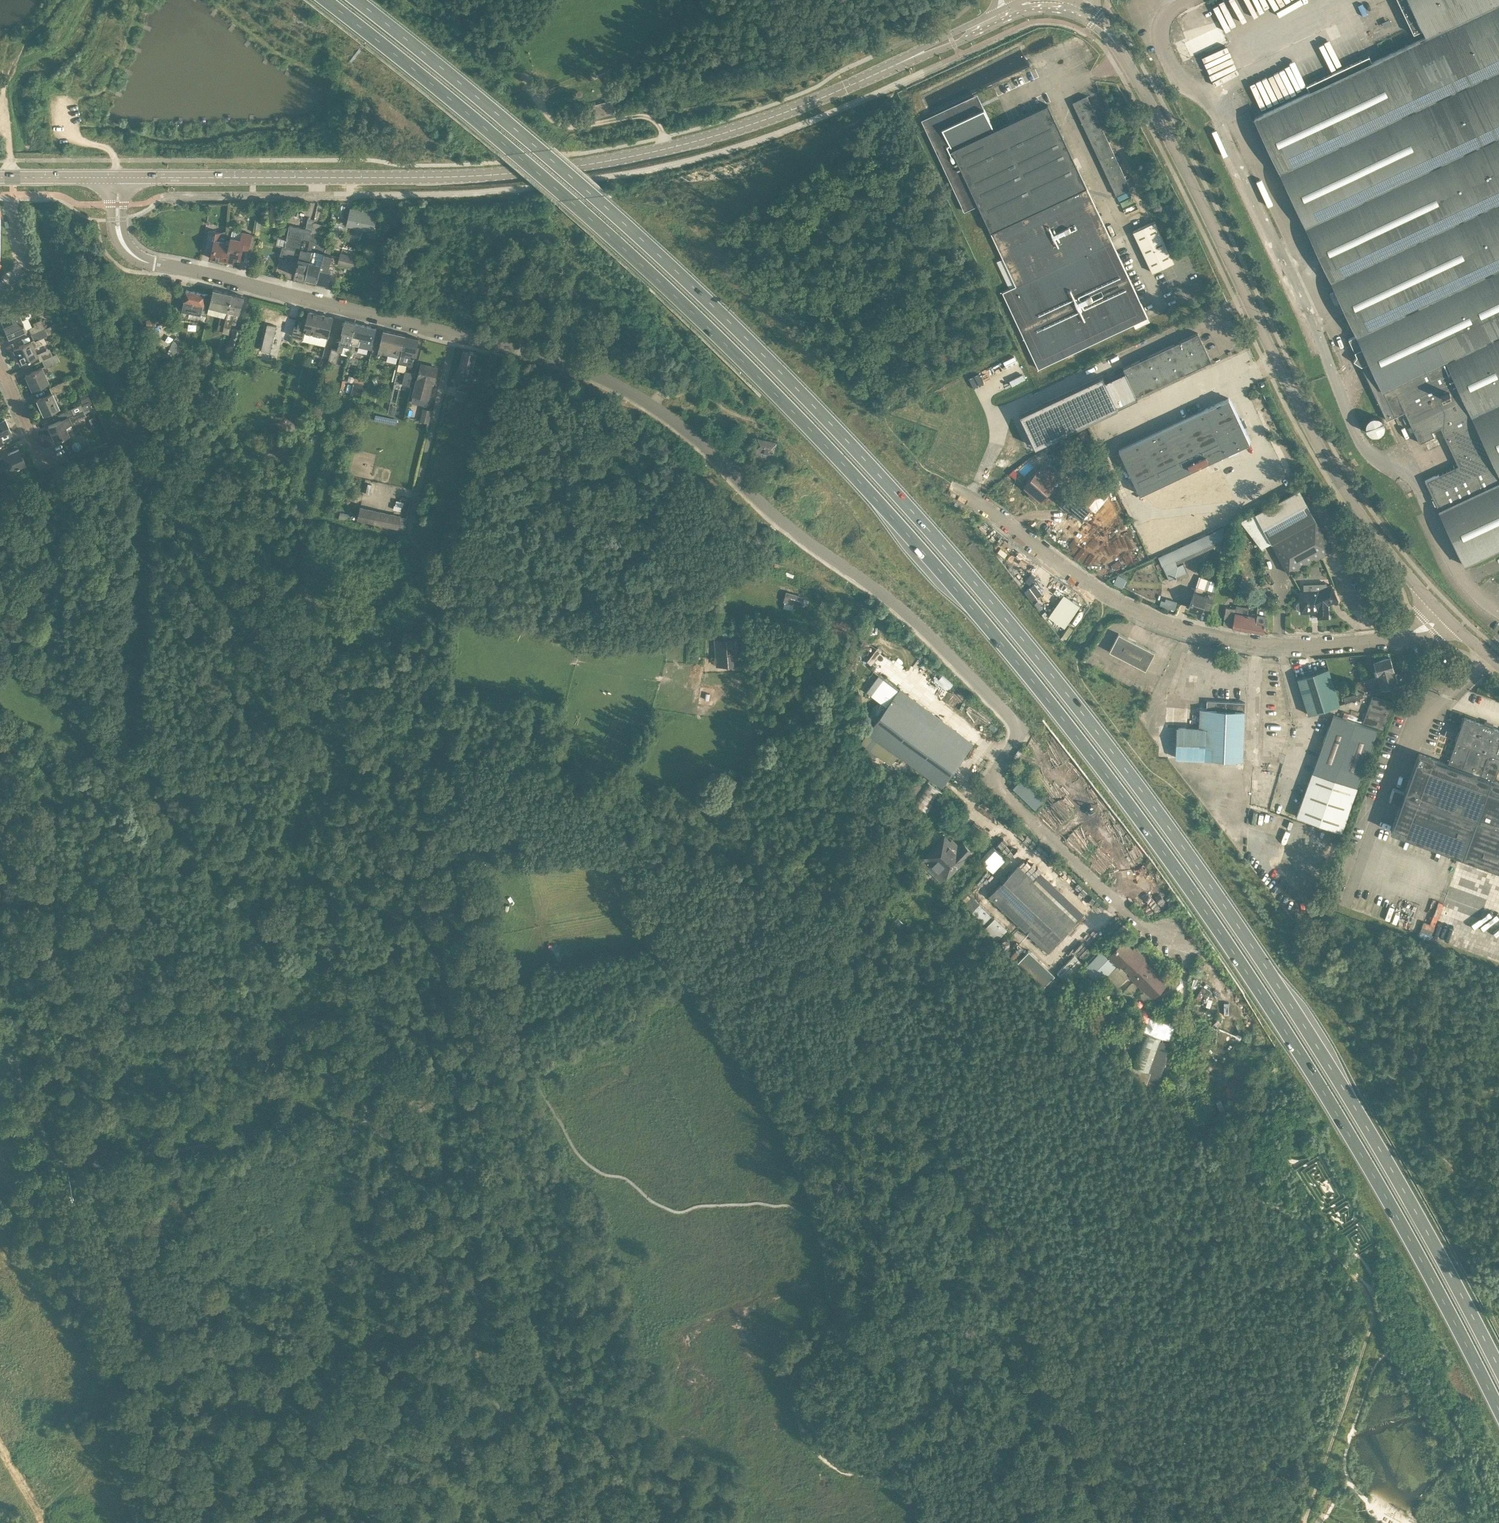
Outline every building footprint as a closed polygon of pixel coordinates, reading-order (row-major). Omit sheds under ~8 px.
[(1414,34),(1423,30),(1427,37),(1373,62),(1370,55),(1306,85),(1309,92),(1254,118),(1356,335),(1348,339),(1356,356),(1353,361),(1361,366),(1386,420),(1395,416),(1404,412),(1419,443),(1434,436),(1432,431),(1440,427),(1458,465),(1425,481),(1465,565),(1498,549),(1498,0),(1398,0),(1414,34)] [(1183,60),(1230,41),(1224,24),(1176,43),(1183,60)] [(629,89),(629,77),(619,77),(619,89),(629,89)] [(1087,96),(1073,103),(1116,195),(1130,189),(1087,96)] [(926,129),(930,138),(964,211),(978,205),(1016,286),(1003,292),(1039,369),(1148,318),(1048,105),(987,133),(981,120),(983,119),(974,100),(933,120),(935,125),(926,129)] [(593,107),(596,118),(615,113),(612,102),(593,107)] [(350,207),(346,226),(373,232),(377,214),(350,207)] [(1174,262),(1155,221),(1133,232),(1152,272),(1174,262)] [(317,281),(324,253),(328,234),(320,232),(321,230),(322,226),(314,224),(312,231),(308,251),(312,252),(311,257),(306,279),(317,281)] [(299,259),(299,256),(306,258),(307,256),(311,257),(312,252),(308,251),(312,231),(290,226),(287,239),(286,238),(286,239),(287,239),(285,247),(282,247),(280,256),(286,257),(286,256),(299,259)] [(222,260),(226,242),(219,240),(221,232),(209,230),(206,245),(213,247),(210,258),(222,260)] [(222,260),(223,261),(235,263),(236,259),(241,260),(243,248),(249,249),(252,234),(242,232),(240,239),(231,237),(229,242),(226,242),(222,260)] [(332,255),(324,253),(317,281),(328,284),(331,272),(328,271),(332,255)] [(356,257),(341,253),(341,254),(338,262),(353,266),(356,257)] [(399,253),(396,266),(405,268),(407,254),(399,253)] [(306,279),(311,257),(307,256),(306,258),(299,256),(299,259),(295,276),(306,279)] [(369,287),(378,289),(381,276),(372,273),(369,287)] [(212,295),(210,306),(229,310),(233,294),(214,289),(212,295)] [(210,306),(212,295),(186,290),(182,310),(207,315),(207,314),(208,314),(210,306)] [(232,324),(237,325),(244,296),(233,294),(229,310),(227,318),(223,335),(224,336),(224,333),(229,334),(232,324)] [(27,298),(16,302),(17,306),(29,301),(27,298)] [(17,310),(8,314),(12,323),(3,327),(8,338),(26,330),(17,310)] [(332,318),(319,314),(309,312),(307,322),(299,320),(297,328),(294,327),(292,336),(326,346),(332,318)] [(216,334),(223,335),(227,318),(220,317),(216,334)] [(48,327),(47,326),(46,324),(45,324),(43,319),(41,321),(40,319),(32,323),(34,326),(28,328),(30,335),(48,327)] [(146,328),(156,327),(155,320),(146,320),(146,328)] [(350,345),(355,323),(345,320),(338,349),(332,349),(328,363),(336,365),(339,351),(342,352),(342,353),(348,354),(350,345)] [(350,345),(359,346),(360,342),(367,344),(365,349),(371,350),(376,328),(355,323),(350,345)] [(267,324),(261,350),(271,352),(277,326),(267,324)] [(48,327),(30,335),(33,340),(13,349),(20,364),(38,355),(34,347),(40,344),(38,339),(53,332),(50,325),(47,326),(48,327)] [(243,330),(236,328),(233,327),(229,345),(239,347),(243,330)] [(400,358),(406,335),(384,330),(378,353),(400,357),(400,358)] [(400,358),(400,357),(397,370),(405,372),(406,366),(412,367),(419,339),(406,335),(400,358)] [(187,347),(177,336),(172,340),(167,356),(181,371),(191,362),(183,352),(187,347)] [(1211,363),(1198,336),(1110,378),(1124,409),(1154,395),(1152,390),(1186,374),(1188,379),(1204,371),(1202,368),(1211,363)] [(164,357),(166,355),(171,343),(160,338),(157,345),(154,353),(164,357)] [(477,353),(464,350),(456,381),(469,384),(477,353)] [(55,353),(41,360),(45,368),(59,361),(55,353)] [(421,364),(419,374),(413,396),(430,399),(438,368),(421,364)] [(49,381),(42,367),(25,375),(31,389),(49,381)] [(406,370),(402,385),(412,388),(416,373),(406,370)] [(1040,450),(1124,409),(1110,378),(1025,418),(1040,450)] [(67,379),(58,383),(49,387),(51,393),(36,400),(43,415),(59,407),(55,399),(57,398),(54,393),(70,386),(67,379)] [(361,398),(364,383),(354,381),(350,395),(361,398)] [(469,393),(456,390),(454,399),(467,402),(469,393)] [(82,403),(90,399),(86,391),(79,395),(82,403)] [(219,395),(216,395),(208,393),(206,401),(217,403),(219,395)] [(321,417),(325,399),(317,397),(313,415),(321,417)] [(1229,398),(1220,402),(1119,449),(1140,494),(1249,443),(1229,398)] [(80,404),(67,410),(58,414),(60,420),(48,426),(55,441),(69,434),(67,429),(65,426),(70,424),(72,423),(71,422),(85,415),(80,404)] [(294,406),(291,416),(308,420),(310,409),(294,406)] [(434,411),(433,411),(423,408),(420,421),(430,424),(434,411)] [(1382,414),(1366,419),(1371,435),(1387,429),(1382,414)] [(0,421),(0,446),(3,444),(0,438),(11,433),(4,419),(0,421)] [(1085,438),(1081,431),(1075,434),(1079,441),(1085,438)] [(1052,449),(1057,457),(1071,448),(1066,441),(1052,449)] [(0,450),(0,462),(4,460),(9,471),(25,464),(18,449),(7,454),(5,448),(0,450)] [(1042,464),(1030,478),(1024,486),(1041,500),(1059,478),(1042,464)] [(1094,479),(1085,491),(1078,498),(1088,506),(1094,498),(1103,486),(1094,479)] [(1255,513),(1271,543),(1315,519),(1299,489),(1255,513)] [(1078,498),(1071,493),(1062,505),(1080,520),(1090,508),(1088,506),(1078,498)] [(407,517),(401,516),(401,515),(361,507),(358,521),(398,529),(398,528),(405,529),(407,517)] [(349,514),(340,512),(338,518),(347,520),(349,514)] [(1315,519),(1271,543),(1288,574),(1332,550),(1315,519)] [(992,527),(982,520),(975,530),(985,537),(992,527)] [(1224,524),(1221,544),(1221,543),(1219,555),(1228,556),(1233,520),(1224,524)] [(1176,564),(1221,544),(1224,524),(1158,557),(1161,565),(1162,565),(1169,579),(1178,576),(1179,580),(1189,576),(1183,564),(1177,567),(1176,564)] [(1031,573),(1025,581),(1029,584),(1035,577),(1031,573)] [(1118,574),(1113,583),(1122,588),(1126,579),(1118,574)] [(1199,576),(1196,585),(1189,608),(1200,611),(1202,607),(1209,609),(1215,591),(1216,582),(1199,576)] [(1239,591),(1250,592),(1251,585),(1249,585),(1249,582),(1241,581),(1241,585),(1239,585),(1239,591)] [(1032,600),(1042,593),(1035,583),(1025,590),(1032,600)] [(1300,610),(1301,610),(1301,613),(1312,612),(1312,611),(1317,611),(1318,618),(1328,618),(1328,605),(1338,600),(1331,585),(1321,589),(1321,590),(1303,591),(1304,599),(1300,599),(1300,602),(1299,602),(1298,603),(1297,603),(1297,604),(1296,604),(1296,605),(1296,606),(1296,607),(1297,608),(1297,609),(1298,610),(1299,610),(1300,610)] [(805,597),(785,592),(783,601),(801,606),(802,603),(807,604),(808,600),(804,599),(805,597)] [(1043,595),(1034,602),(1041,612),(1051,605),(1043,595)] [(1079,605),(1066,596),(1051,618),(1064,627),(1079,605)] [(1163,597),(1162,606),(1177,609),(1179,600),(1163,597)] [(1247,621),(1248,615),(1247,615),(1248,607),(1236,605),(1235,608),(1226,607),(1224,623),(1233,624),(1233,628),(1250,631),(1251,622),(1247,621)] [(1251,622),(1250,631),(1263,634),(1264,625),(1267,625),(1266,607),(1257,605),(1256,614),(1251,613),(1251,615),(1248,615),(1247,621),(1251,622)] [(1145,670),(1155,652),(1118,634),(1109,651),(1145,670)] [(740,671),(738,638),(715,640),(717,661),(732,660),(733,671),(740,671)] [(1382,688),(1388,686),(1398,683),(1389,656),(1373,660),(1377,674),(1374,674),(1375,677),(1358,682),(1359,684),(1354,687),(1356,694),(1343,697),(1345,703),(1374,695),(1372,690),(1381,687),(1382,688)] [(1328,668),(1297,677),(1308,714),(1340,705),(1328,668)] [(872,695),(887,706),(892,699),(900,689),(884,678),(872,695)] [(1372,697),(1362,724),(1382,731),(1392,704),(1372,697)] [(896,700),(870,734),(901,757),(935,782),(960,748),(896,700)] [(1177,757),(1242,760),(1245,702),(1207,701),(1206,709),(1200,709),(1199,728),(1179,727),(1177,757)] [(1332,715),(1308,785),(1296,816),(1341,832),(1353,797),(1377,731),(1332,715)] [(1488,726),(1464,717),(1455,741),(1456,741),(1448,764),(1418,754),(1390,831),(1443,850),(1498,870),(1498,783),(1494,781),(1498,767),(1498,730),(1488,726)] [(867,748),(863,753),(875,762),(879,756),(893,767),(901,757),(870,734),(862,744),(867,748)] [(909,801),(927,814),(944,793),(926,779),(909,801)] [(1022,779),(1013,788),(1035,809),(1044,800),(1022,779)] [(946,817),(939,826),(948,834),(955,826),(946,817)] [(925,857),(927,859),(922,864),(941,882),(946,877),(946,878),(972,852),(963,843),(957,849),(944,837),(925,857)] [(981,859),(995,871),(1008,858),(994,845),(981,859)] [(1077,922),(1066,912),(1018,866),(990,895),(1049,951),(1070,929),(1077,922)] [(991,915),(979,903),(972,896),(964,904),(983,923),(991,915)] [(1007,928),(994,916),(983,928),(996,940),(1007,928)] [(1123,940),(1116,948),(1109,957),(1100,949),(1081,968),(1099,985),(1107,977),(1117,987),(1127,976),(1143,991),(1151,999),(1167,983),(1144,961),(1146,959),(1134,948),(1133,949),(1123,940)] [(1016,957),(1023,949),(1017,943),(1009,951),(1016,957)] [(1029,950),(1018,961),(1044,986),(1054,975),(1029,950)] [(1073,955),(1056,973),(1065,980),(1081,963),(1073,955)] [(1130,1065),(1150,1072),(1162,1038),(1142,1031),(1130,1065)]
